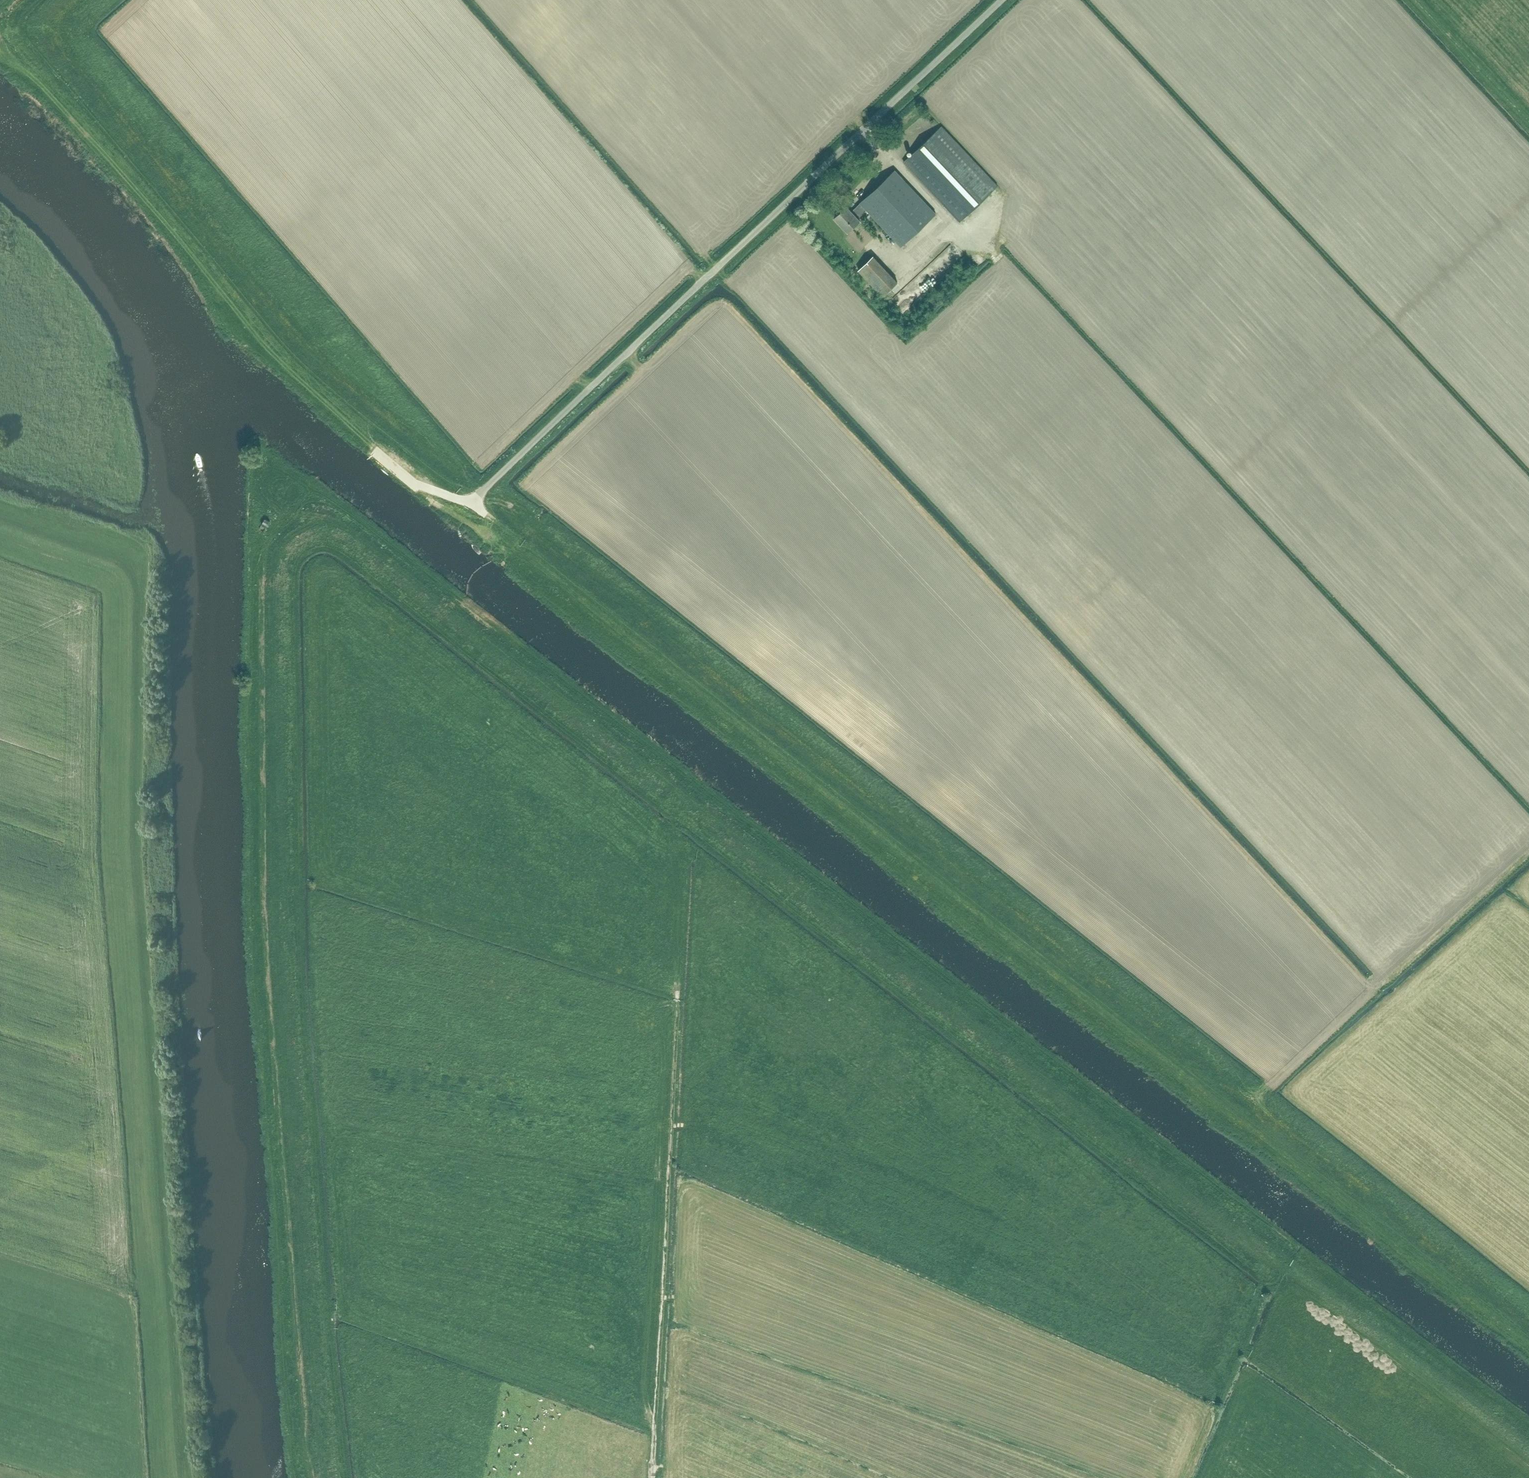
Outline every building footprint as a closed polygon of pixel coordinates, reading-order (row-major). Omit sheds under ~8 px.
[(854,97),(843,104),(849,113),(859,107),(854,97)] [(903,161),(960,221),(997,185),(941,126),(903,161)] [(851,211),(846,206),(834,217),(847,231),(859,220),(857,218),(866,209),(901,246),(936,213),(894,169),(860,202),(860,203),(851,211)]
